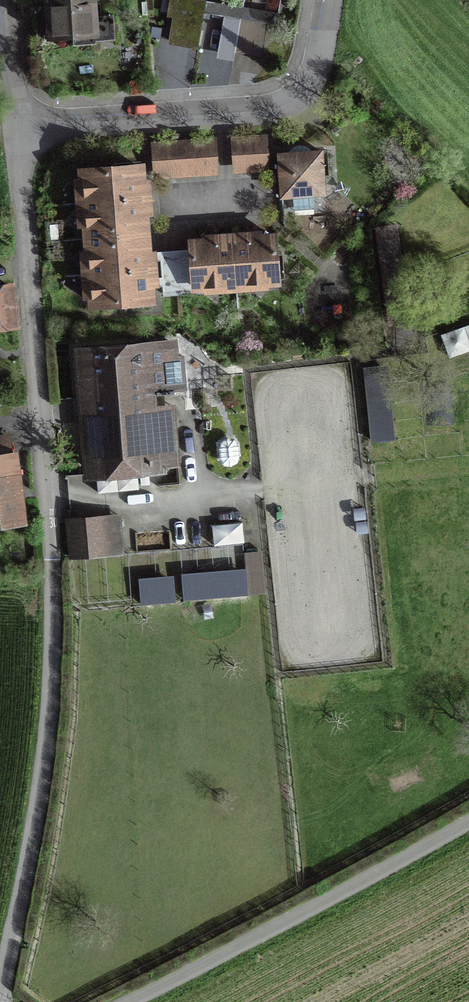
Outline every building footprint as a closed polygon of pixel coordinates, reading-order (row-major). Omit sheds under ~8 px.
[(92,0),(46,0),(47,17),(42,17),(44,41),(72,39),(72,47),(94,46),(94,37),(113,36),(112,17),(94,19),(92,0)] [(198,46),(205,1),(200,0),(169,0),(168,6),(174,7),(169,41),(198,46)] [(265,25),(220,17),(215,50),(260,58),(265,25)] [(265,165),(263,140),(233,142),(235,167),(252,166),(265,165)] [(214,168),(212,143),(153,147),(154,172),(187,170),(214,168)] [(323,196),(320,153),(309,154),(309,155),(305,157),(302,154),(298,153),(295,155),(292,158),(290,157),(289,157),(289,156),(278,156),(281,199),(323,196)] [(83,205),(86,235),(89,276),(91,306),(117,304),(125,311),(131,303),(150,302),(148,285),(147,272),(146,257),(145,241),(144,230),(143,213),(142,200),(140,184),(139,170),(121,171),(113,165),(107,172),(81,174),(83,205)] [(385,289),(407,286),(398,226),(376,229),(385,289)] [(253,241),(231,243),(213,244),(189,246),(190,251),(192,282),(192,289),(235,285),(277,282),(274,240),(253,241)] [(177,283),(192,282),(190,251),(160,254),(163,297),(178,296),(177,283)] [(0,287),(0,331),(11,330),(7,287),(0,287)] [(168,344),(83,350),(85,378),(94,475),(152,470),(146,395),(182,391),(179,358),(169,359),(168,344)] [(21,523),(17,495),(12,458),(0,459),(0,526),(21,523)] [(120,535),(118,517),(68,521),(72,559),(121,555),(120,535)]
